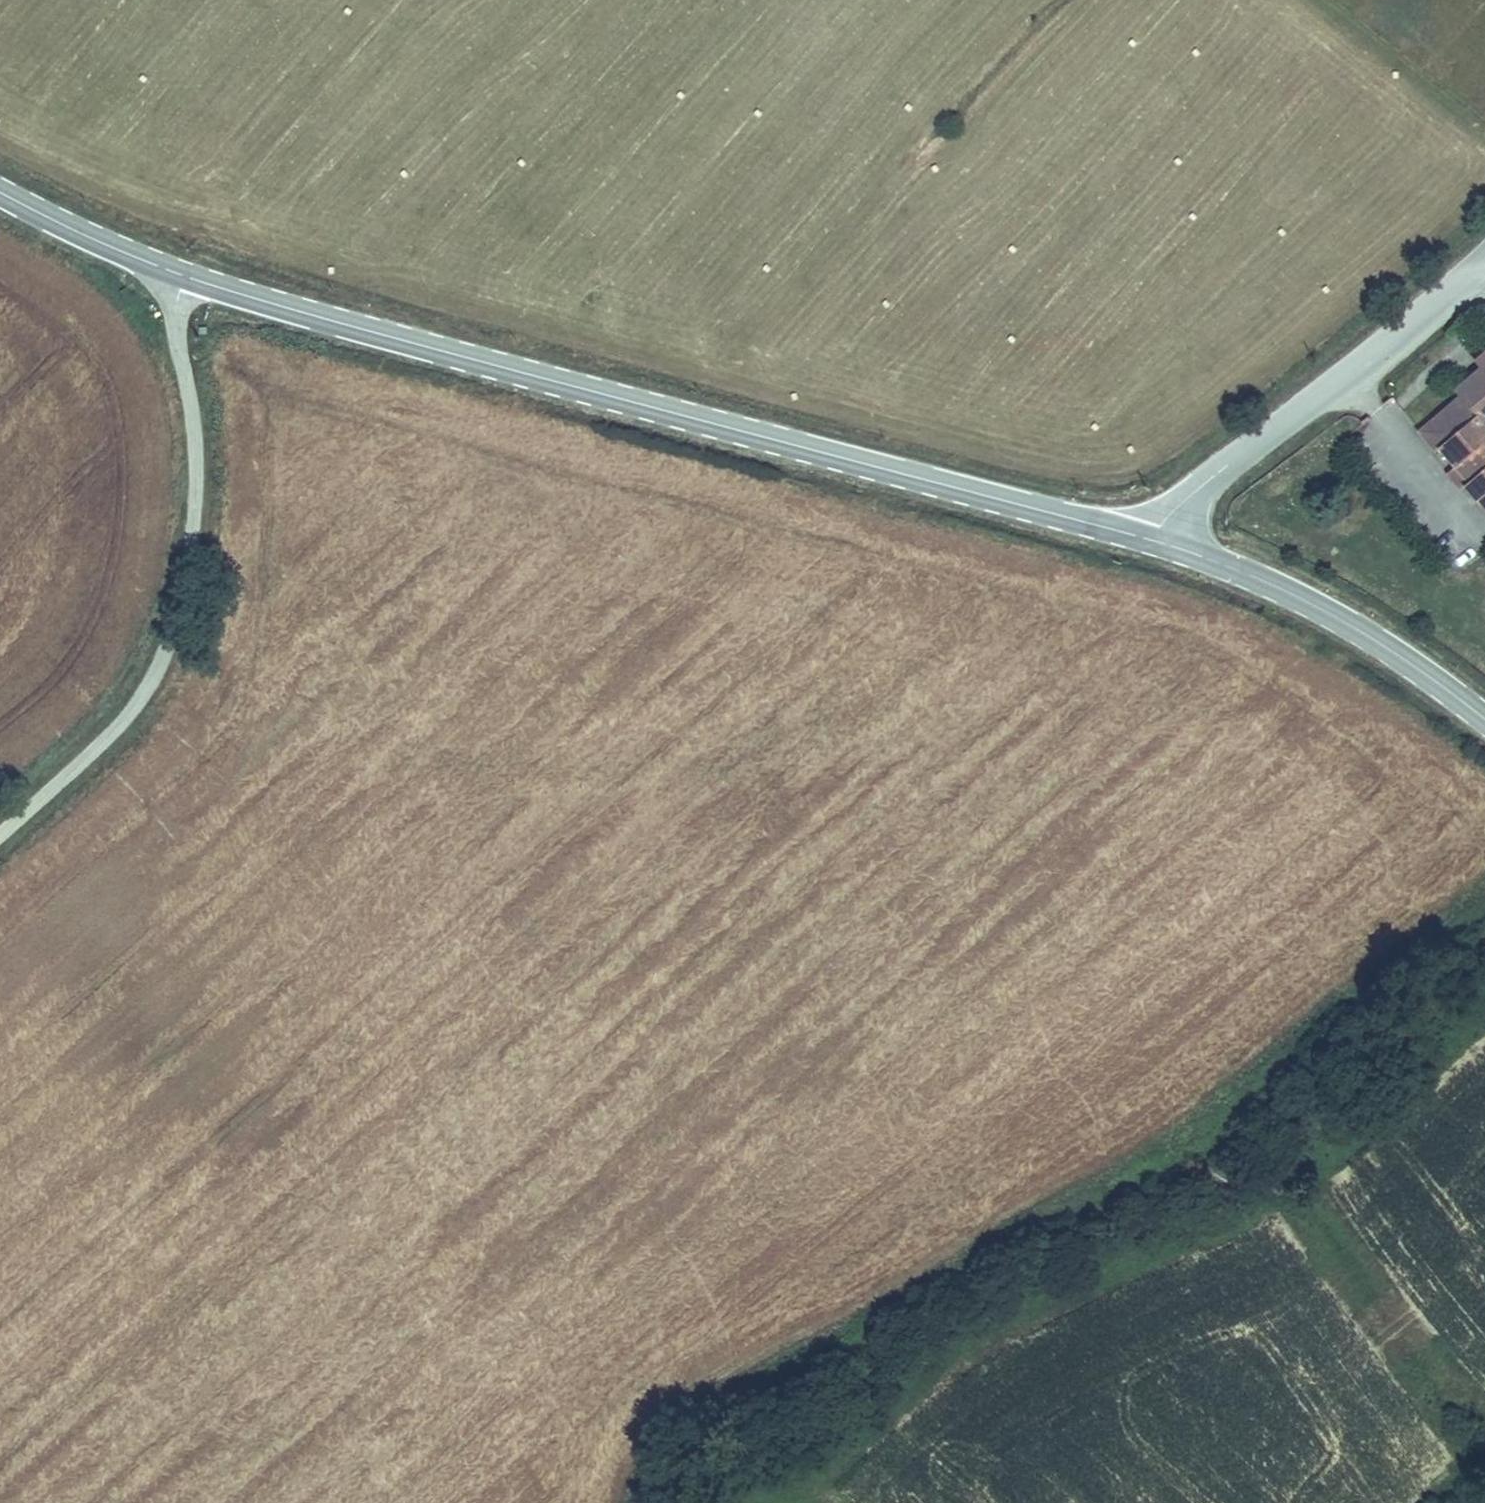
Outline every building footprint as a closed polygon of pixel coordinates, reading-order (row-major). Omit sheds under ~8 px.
[(1474,363),(1481,371),(1473,378),(1447,400),(1452,406),(1418,435),(1434,454),(1438,450),(1454,469),(1467,484),(1463,487),(1484,513),(1484,444),(1476,433),(1484,426),(1484,354),(1474,363)]
